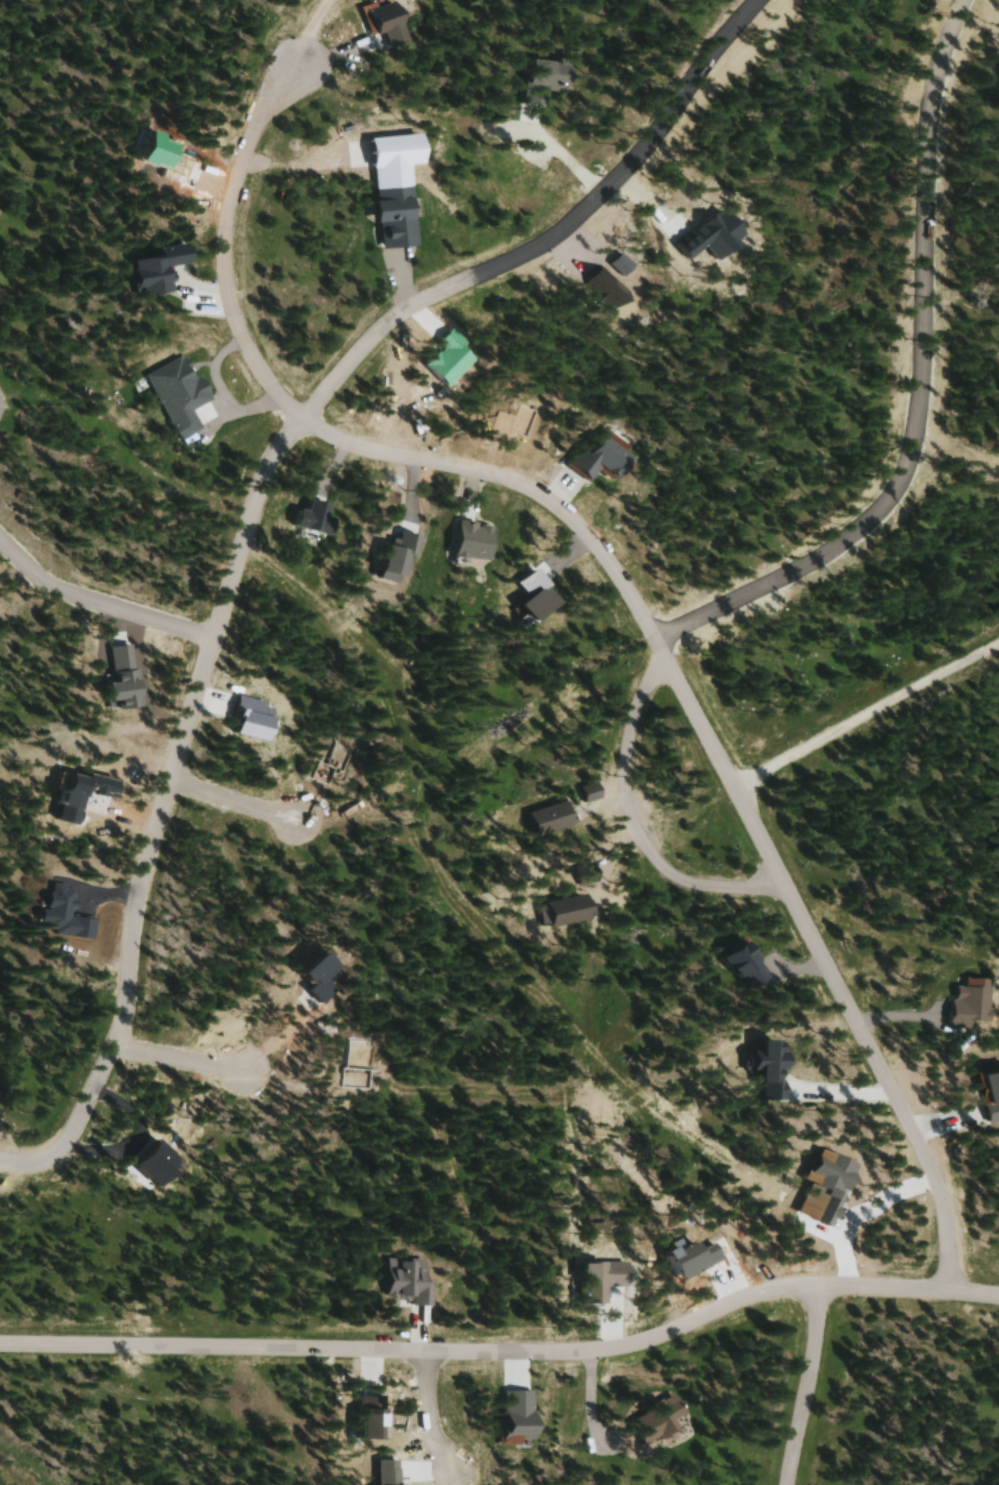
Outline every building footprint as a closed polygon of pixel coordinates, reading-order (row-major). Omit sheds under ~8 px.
[(382,248),(419,246),(416,187),(379,189),(382,248)] [(629,1418),(641,1446),(682,1429),(678,1419),(687,1415),(679,1396),(629,1418)]
